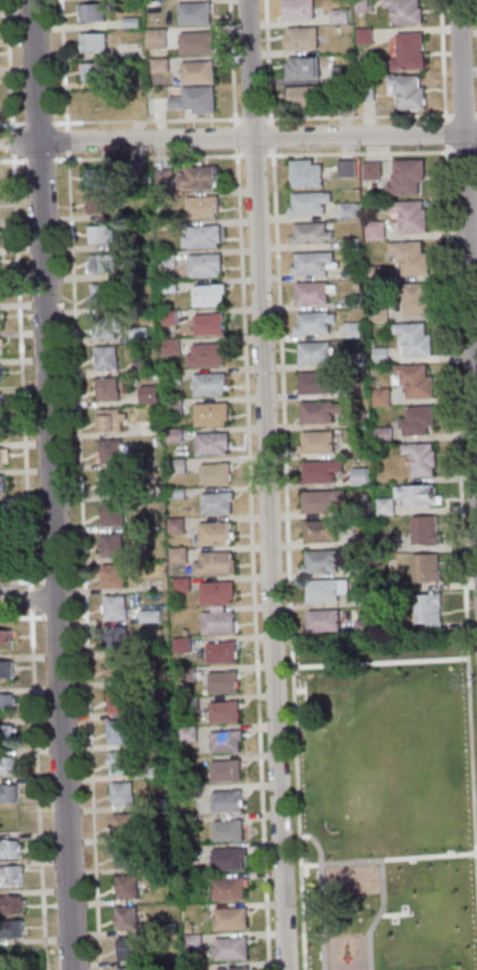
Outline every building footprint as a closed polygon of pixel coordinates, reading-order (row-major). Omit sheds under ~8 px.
[(284,13),(283,0),(311,0),(312,20),(289,21),(288,13),(284,13)] [(355,12),(354,0),(371,0),(372,11),(355,12)] [(383,7),(383,0),(416,0),(417,10),(420,10),(420,25),(390,26),(389,7),(383,7)] [(180,3),(214,2),(215,23),(180,25),(180,3)] [(103,4),(104,22),(80,23),(79,5),(103,4)] [(346,24),(330,25),(329,10),(346,9),(346,24)] [(122,18),(137,18),(137,28),(123,28),(122,18)] [(283,34),(286,34),(286,30),(316,28),(316,49),(284,50),(283,34)] [(370,28),(371,44),(357,44),(356,29),(370,28)] [(164,30),(165,48),(147,48),(146,30),(164,30)] [(181,32),(215,31),(216,53),(182,54),(181,32)] [(424,68),(393,69),(392,60),(398,60),(397,34),(423,33),(423,43),(421,43),(422,52),(423,52),(424,68)] [(81,52),(80,35),(104,34),(104,51),(81,52)] [(285,81),(284,64),(288,64),(287,59),(303,58),(303,60),(315,59),(316,80),(285,81)] [(150,60),(166,60),(166,73),(151,73),(150,60)] [(182,62),(215,61),(215,82),(183,84),(182,62)] [(105,81),(81,82),(80,66),(104,65),(105,81)] [(331,68),(351,67),(351,82),(332,83),(331,68)] [(425,108),(399,109),(398,94),(389,94),(388,76),(418,75),(418,87),(424,87),(425,108)] [(374,84),(374,99),(361,100),(360,84),(374,84)] [(183,86),(215,85),(216,113),(193,114),(193,108),(170,109),(169,96),(183,96),(183,86)] [(318,108),(288,109),(287,88),(317,87),(318,89),(323,89),(323,99),(318,99),(318,108)] [(337,160),(354,159),(355,177),(338,177),(337,160)] [(424,180),(418,180),(419,194),(386,194),(386,184),(392,184),(392,174),(395,174),(394,160),(423,159),(424,180)] [(364,180),(363,163),(379,162),(379,179),(364,180)] [(291,166),(323,164),(324,185),(292,187),(291,166)] [(177,189),(176,175),(184,174),(184,168),(213,167),(214,188),(177,189)] [(86,186),(86,169),(111,169),(112,185),(86,186)] [(171,186),(154,187),(154,170),(170,170),(171,186)] [(292,193),(324,192),(325,213),(294,215),(292,193)] [(185,196),(218,195),(219,212),(216,213),(216,217),(186,219),(185,196)] [(120,196),(120,207),(112,208),(112,213),(87,214),(86,197),(120,196)] [(400,234),(399,211),(391,212),(390,202),(422,201),(422,209),(425,209),(426,233),(400,234)] [(339,204),(358,203),(358,218),(339,219),(339,204)] [(294,223),(325,221),(327,242),(295,244),(294,223)] [(365,239),(364,222),(383,221),(384,238),(365,239)] [(187,226),(221,224),(222,242),(219,242),(219,247),(188,248),(187,226)] [(89,227),(113,226),(113,243),(89,244),(89,227)] [(341,248),(341,238),(356,237),(356,247),(341,248)] [(389,243),(421,241),(422,253),(427,253),(428,274),(405,275),(404,261),(395,261),(395,253),(390,253),(389,243)] [(295,253),(326,251),(327,273),(296,274),(295,253)] [(159,267),(158,253),(174,252),(175,266),(159,267)] [(189,255),(222,253),(223,271),(220,271),(220,275),(190,277),(189,255)] [(114,255),(115,272),(90,273),(90,256),(114,255)] [(368,284),(367,266),(383,266),(383,283),(368,284)] [(341,268),(357,267),(358,276),(341,277),(341,268)] [(160,281),(175,281),(175,292),(160,292),(160,281)] [(295,283),(327,281),(328,303),(296,304),(295,283)] [(430,315),(403,316),(402,284),(426,283),(426,292),(429,292),(430,315)] [(111,284),(112,307),(91,308),(91,285),(111,284)] [(222,305),(193,307),(192,287),(212,286),(212,285),(224,285),(224,292),(221,292),(222,305)] [(360,307),(343,307),(343,297),(360,296),(360,307)] [(385,306),(385,322),(370,322),(369,307),(385,306)] [(175,310),(175,325),(162,325),(161,311),(175,310)] [(297,313),(329,311),(330,333),(298,334),(297,313)] [(195,336),(194,315),(222,314),(222,334),(195,336)] [(93,316),(121,315),(121,331),(113,332),(114,338),(93,339),(93,316)] [(344,323),(361,322),(361,336),(345,337),(344,323)] [(406,357),(405,342),(399,343),(399,333),(393,333),(393,325),(425,323),(425,334),(431,334),(432,356),(406,357)] [(147,341),(131,342),(131,328),(146,327),(147,341)] [(162,339),(178,338),(179,354),(162,354),(162,339)] [(298,343),(330,341),(331,362),(299,364),(298,343)] [(192,344),(225,342),(226,360),(223,360),(223,365),(193,366),(192,344)] [(115,346),(116,369),(96,369),(95,347),(115,346)] [(372,362),(372,348),(385,347),(385,362),(372,362)] [(348,353),(362,352),(363,364),(348,365),(348,353)] [(131,362),(147,362),(147,372),(132,372),(131,362)] [(394,365),(426,364),(426,376),(432,376),(432,397),(406,398),(406,383),(392,384),(392,375),(395,374),(394,365)] [(178,369),(179,383),(164,384),(163,370),(178,369)] [(298,372),(330,371),(331,392),(299,394),(298,372)] [(193,374),(226,372),(227,390),(224,390),(224,395),(194,396),(193,374)] [(116,377),(117,400),(98,401),(97,378),(116,377)] [(365,381),(365,396),(348,397),(347,381),(365,381)] [(139,386),(156,386),(157,403),(140,404),(139,386)] [(389,406),(373,407),(372,389),(389,388),(389,406)] [(165,400),(180,400),(181,413),(166,413),(165,400)] [(300,402),(331,401),(332,422),(301,423),(300,402)] [(194,404),(228,402),(229,420),(226,420),(226,424),(195,426),(194,404)] [(403,435),(403,428),(400,428),(400,418),(407,418),(406,407),(433,406),(434,426),(427,426),(427,434),(403,435)] [(121,431),(100,432),(99,409),(120,408),(120,414),(126,414),(126,421),(121,421),(121,431)] [(350,412),(364,412),(365,426),(350,426),(350,412)] [(374,428),(390,427),(391,440),(375,441),(374,428)] [(180,429),(181,442),(167,443),(166,430),(180,429)] [(301,432),(333,430),(334,452),(302,453),(301,432)] [(195,433),(229,432),(229,449),(226,450),(227,454),(196,455),(195,433)] [(101,463),(101,462),(97,462),(97,451),(99,451),(99,444),(100,444),(100,441),(121,440),(121,445),(128,444),(128,453),(121,453),(122,462),(101,463)] [(432,443),(432,451),(435,451),(435,466),(433,466),(433,476),(412,477),(411,454),(402,454),(402,444),(432,443)] [(2,464),(0,464),(0,448),(2,448),(2,450),(8,450),(8,462),(2,462),(2,464)] [(137,468),(136,458),(150,457),(151,467),(137,468)] [(168,460),(183,460),(184,473),(169,474),(168,460)] [(303,462),(335,460),(336,482),(304,483),(303,462)] [(200,463),(232,462),(233,483),(201,485),(200,463)] [(351,469),(366,468),(367,485),(352,485),(351,469)] [(121,494),(100,494),(100,472),(120,471),(121,494)] [(394,487),(433,486),(434,496),(436,496),(436,505),(403,506),(403,498),(395,499),(394,487)] [(183,489),(184,499),(169,499),(168,490),(183,489)] [(303,491),(334,490),(335,511),(304,513),(303,491)] [(202,494),(234,492),(235,501),(232,501),(232,513),(203,515),(202,494)] [(392,498),(393,515),(377,516),(376,499),(392,498)] [(101,503),(121,502),(122,525),(102,526),(101,503)] [(6,520),(0,520),(0,504),(6,504),(6,506),(10,505),(11,518),(6,518),(6,520)] [(413,544),(412,518),(436,516),(437,543),(413,544)] [(169,533),(169,519),(182,518),(182,533),(169,533)] [(305,521),(337,520),(338,541),(306,543),(305,521)] [(199,523),(231,521),(232,539),(229,539),(229,543),(200,545),(199,523)] [(8,548),(0,548),(0,532),(7,532),(8,548)] [(120,534),(121,547),(122,547),(122,556),(102,557),(102,550),(101,550),(101,534),(120,534)] [(352,536),(369,535),(369,546),(353,547),(352,536)] [(379,547),(379,537),(395,536),(395,546),(379,547)] [(186,562),(170,562),(169,548),(185,548),(186,562)] [(307,551),(339,550),(340,571),(308,573),(307,551)] [(200,553),(232,551),(233,572),(201,574),(200,553)] [(437,554),(438,571),(440,571),(441,581),(415,582),(414,555),(437,554)] [(8,573),(0,573),(0,556),(8,556),(8,573)] [(368,576),(354,576),(353,562),(367,561),(368,576)] [(103,565),(122,564),(122,587),(104,588),(103,565)] [(174,593),(173,579),(189,579),(189,592),(174,593)] [(307,580),(339,579),(340,600),(308,602),(307,580)] [(201,582),(235,581),(236,599),(233,599),(233,603),(202,605),(201,582)] [(356,606),(355,591),(371,591),(372,605),(356,606)] [(440,595),(441,630),(426,631),(426,622),(417,623),(416,596),(440,595)] [(104,596),(125,596),(125,609),(126,609),(126,619),(105,619),(104,596)] [(309,611),(340,609),(341,630),(310,632),(309,611)] [(140,611),(159,611),(160,622),(140,623),(140,611)] [(203,612),(235,611),(236,632),(204,634),(203,612)] [(372,635),(355,636),(355,620),(372,620),(372,635)] [(126,627),(127,649),(107,650),(106,628),(126,627)] [(12,647),(0,647),(0,630),(11,630),(12,647)] [(172,638),(188,637),(189,653),(172,653),(172,638)] [(207,642),(237,641),(238,662),(208,663),(207,642)] [(106,658),(127,657),(128,681),(108,682),(107,674),(104,674),(104,666),(107,666),(106,658)] [(12,678),(0,679),(0,662),(11,662),(12,678)] [(209,672),(239,670),(240,692),(210,693),(209,672)] [(109,690),(128,689),(129,692),(134,692),(134,701),(130,701),(131,712),(110,712),(109,690)] [(14,712),(0,712),(0,696),(13,695),(13,698),(16,698),(16,706),(14,706),(14,712)] [(196,697),(197,711),(180,712),(179,697),(196,697)] [(210,701),(240,700),(241,721),(211,723),(210,701)] [(150,715),(150,705),(166,704),(166,715),(150,715)] [(108,721),(129,721),(130,743),(109,744),(108,721)] [(14,743),(0,743),(0,726),(14,726),(14,743)] [(179,742),(178,728),(195,727),(195,742),(179,742)] [(211,731),(243,730),(244,739),(241,739),(242,751),(212,753),(211,731)] [(110,752),(131,752),(132,774),(110,775),(110,752)] [(16,775),(0,775),(0,759),(16,758),(16,775)] [(212,760),(242,759),(243,780),(213,782),(212,760)] [(150,763),(168,762),(168,778),(151,779),(150,763)] [(112,783),(132,782),(133,806),(113,807),(112,783)] [(17,802),(0,803),(0,786),(17,786),(17,802)] [(214,790),(244,789),(245,810),(215,812),(214,790)] [(149,799),(166,799),(166,808),(149,809),(149,799)] [(114,815),(134,814),(135,837),(115,837),(114,815)] [(196,817),(197,827),(183,828),(183,817),(196,817)] [(214,820),(244,819),(245,840),(215,842),(214,820)] [(167,839),(152,840),(152,831),(166,830),(167,839)] [(20,858),(0,859),(0,842),(19,841),(19,845),(22,845),(22,852),(20,852),(20,858)] [(116,845),(135,844),(136,868),(117,868),(116,845)] [(213,849),(243,847),(244,869),(214,870),(213,849)] [(21,887),(0,888),(0,868),(23,867),(23,874),(21,874),(21,887)] [(117,877),(138,876),(139,899),(118,900),(117,877)] [(215,879),(245,877),(247,899),(217,900),(215,879)] [(23,913),(0,914),(0,898),(22,897),(23,913)] [(116,908),(138,907),(139,929),(117,930),(116,908)] [(216,908),(249,907),(250,929),(217,930),(216,908)] [(23,938),(0,938),(0,922),(22,921),(23,938)] [(161,925),(175,924),(175,934),(161,935),(161,925)] [(185,936),(201,936),(202,949),(186,950),(185,936)] [(119,961),(119,938),(138,937),(139,960),(119,961)] [(217,938),(248,937),(249,958),(218,960),(217,938)] [(207,960),(207,969),(191,969),(190,961),(207,960)]
